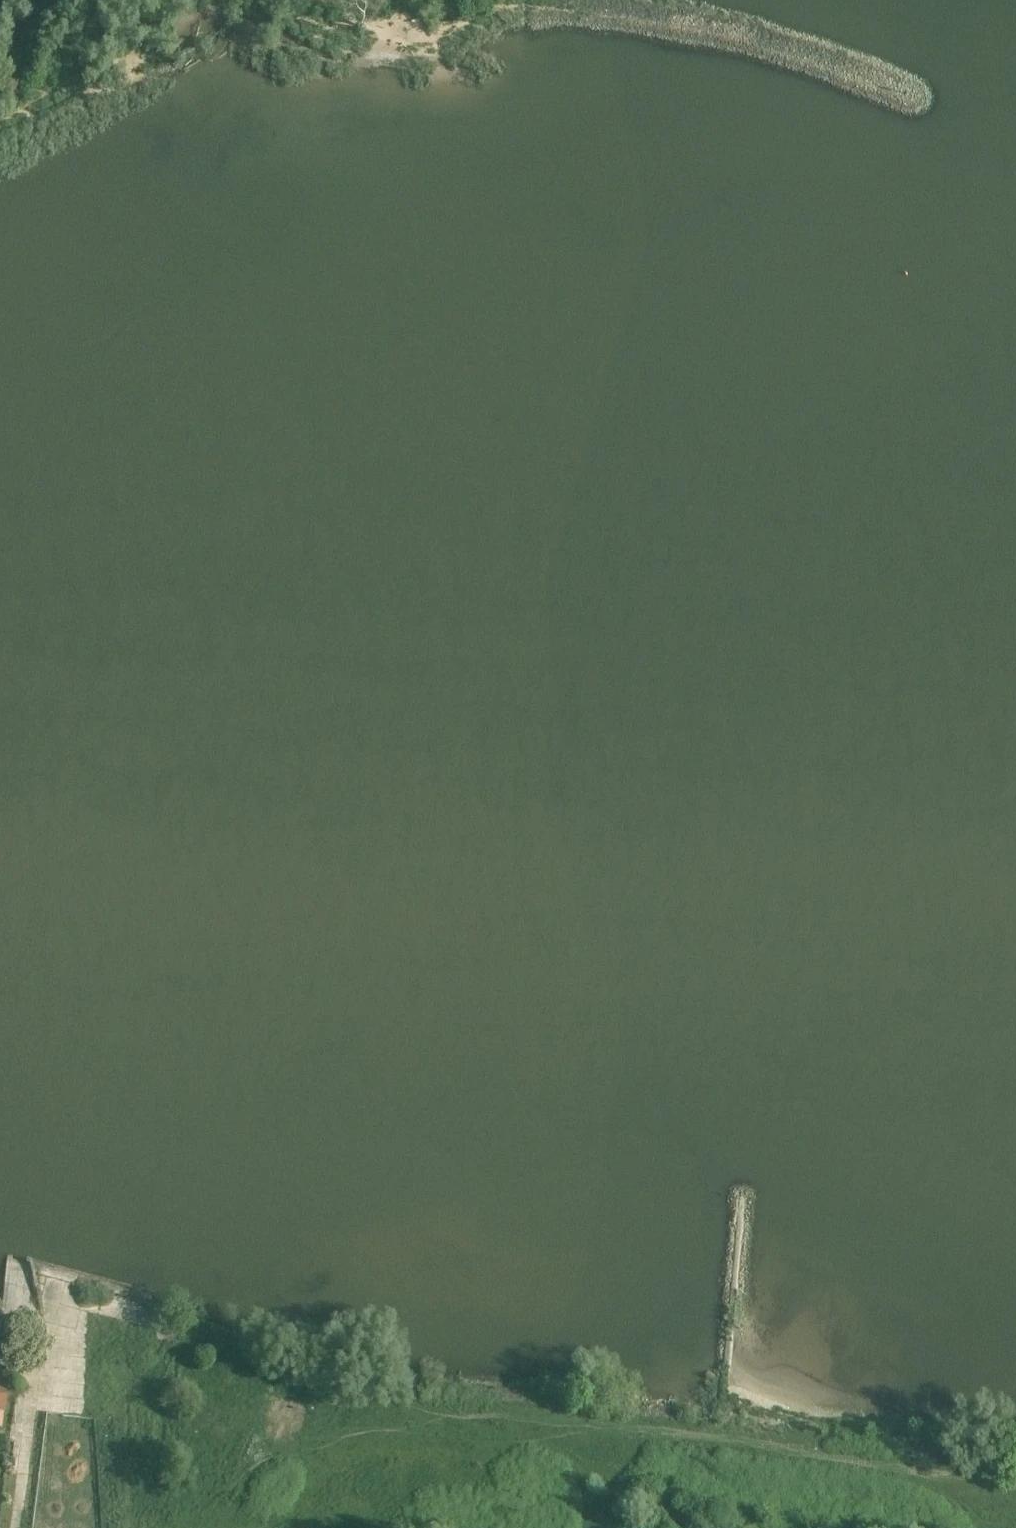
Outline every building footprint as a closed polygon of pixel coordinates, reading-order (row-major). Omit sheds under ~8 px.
[(2,1429),(3,1415),(4,1415),(9,1387),(0,1386),(0,1429),(2,1429)]
